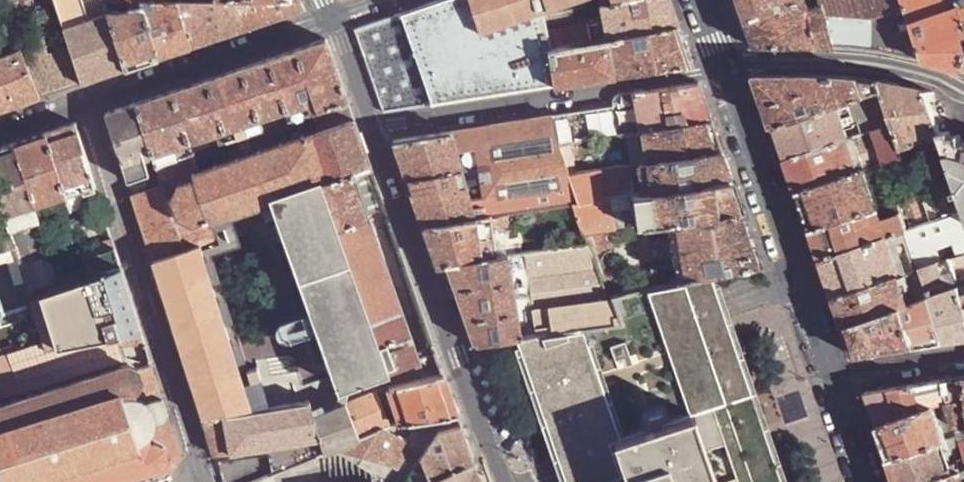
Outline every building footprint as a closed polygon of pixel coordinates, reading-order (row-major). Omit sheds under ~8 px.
[(63,29),(88,20),(82,0),(53,0),(63,29)] [(266,21),(260,0),(215,0),(215,2),(175,3),(189,47),(266,21)] [(266,21),(303,8),(300,0),(260,0),(266,21)] [(542,86),(533,58),(549,54),(548,44),(545,26),(542,10),(480,32),(470,0),(440,0),(431,3),(402,13),(433,104),(542,86)] [(541,0),(470,0),(480,32),(542,10),(542,9),(541,4),(541,0)] [(572,0),(552,0),(541,4),(542,9),(574,4),(572,0)] [(670,0),(600,0),(602,13),(606,35),(678,24),(671,1),(670,0)] [(736,12),(738,18),(795,0),(732,0),(736,12)] [(738,18),(745,38),(748,47),(784,47),(820,47),(830,47),(819,6),(806,10),(803,0),(795,0),(738,18)] [(830,47),(836,47),(867,50),(877,51),(911,58),(918,59),(898,0),(818,0),(819,6),(830,47)] [(918,59),(941,65),(963,71),(963,47),(960,48),(956,34),(963,32),(963,0),(898,0),(918,59)] [(157,58),(189,47),(175,3),(169,2),(157,3),(155,9),(142,10),(157,58)] [(104,3),(107,13),(113,13),(112,3),(104,3)] [(113,13),(107,13),(124,69),(157,58),(142,10),(136,11),(113,13)] [(81,83),(124,69),(107,13),(88,20),(63,29),(67,41),(81,83)] [(433,104),(402,13),(354,29),(383,113),(433,104)] [(606,35),(602,13),(585,16),(585,20),(545,26),(548,44),(606,35)] [(683,38),(678,24),(606,35),(548,44),(549,54),(554,84),(692,63),(683,38)] [(305,101),(309,112),(313,111),(347,99),(326,39),(137,102),(152,152),(305,101)] [(67,41),(21,55),(39,98),(81,83),(67,41)] [(0,55),(0,111),(39,98),(21,55),(18,47),(0,55)] [(542,86),(554,84),(549,54),(533,58),(542,86)] [(769,108),(775,127),(836,106),(881,91),(878,82),(859,79),(854,79),(806,76),(782,76),(758,76),(769,108)] [(699,82),(634,91),(641,131),(642,130),(712,120),(704,96),(699,82)] [(898,86),(878,82),(881,91),(892,125),(900,149),(940,135),(939,133),(925,91),(898,86)] [(634,91),(624,93),(626,106),(616,108),(620,134),(641,131),(634,91)] [(881,91),(836,106),(847,140),(872,132),(892,125),(881,91)] [(624,93),(618,94),(615,95),(613,100),(614,106),(615,106),(616,108),(626,106),(624,93)] [(353,118),(347,99),(313,111),(319,129),(353,118)] [(155,188),(162,186),(161,181),(155,163),(152,152),(137,102),(105,113),(127,182),(151,174),(155,188)] [(604,136),(620,134),(616,108),(615,106),(614,106),(599,109),(604,136)] [(836,106),(775,127),(783,150),(787,161),(847,140),(836,106)] [(599,109),(584,111),(589,139),(604,136),(599,109)] [(584,111),(569,113),(574,141),(589,139),(584,111)] [(569,113),(552,116),(556,137),(559,144),(571,142),(574,141),(569,113)] [(447,132),(467,221),(468,221),(507,214),(570,204),(580,203),(569,173),(559,144),(556,137),(552,116),(447,132)] [(162,186),(178,234),(227,217),(231,215),(290,195),(289,193),(355,171),(360,169),(366,167),(371,166),(353,118),(319,129),(291,138),(274,144),(210,165),(161,181),(162,186)] [(712,120),(642,130),(647,156),(648,161),(722,150),(715,130),(712,120)] [(95,187),(75,124),(45,134),(64,197),(95,187)] [(892,125),(872,132),(883,165),(903,158),(900,149),(892,125)] [(270,132),(274,144),(291,138),(287,126),(270,132)] [(394,141),(423,227),(467,221),(447,132),(394,141)] [(872,132),(847,140),(859,173),(865,172),(883,165),(872,132)] [(939,133),(940,135),(944,145),(949,159),(951,167),(956,182),(963,204),(963,139),(939,133)] [(14,144),(34,207),(64,197),(45,134),(14,144)] [(940,135),(900,149),(903,158),(928,150),(944,145),(940,135)] [(847,140),(787,161),(789,167),(798,194),(859,173),(847,140)] [(569,173),(577,172),(571,142),(559,144),(569,173)] [(0,149),(0,206),(2,213),(4,217),(34,207),(14,144),(0,149)] [(944,145),(928,150),(933,164),(949,159),(944,145)] [(155,163),(161,181),(210,165),(204,148),(155,163)] [(726,159),(722,150),(648,161),(642,162),(641,163),(642,175),(646,192),(732,179),(726,159)] [(642,175),(641,163),(577,172),(569,173),(580,203),(611,198),(632,195),(635,194),(632,177),(642,175)] [(951,167),(936,172),(941,187),(956,182),(951,167)] [(355,171),(289,193),(290,195),(355,383),(420,360),(418,353),(368,209),(355,171)] [(859,173),(798,194),(807,219),(811,232),(894,204),(889,189),(872,194),(865,172),(859,173)] [(155,188),(151,174),(127,182),(132,196),(155,188)] [(736,189),(732,179),(646,192),(635,194),(632,195),(634,209),(637,225),(646,224),(670,220),(743,208),(736,189)] [(897,203),(906,232),(938,221),(963,212),(963,204),(956,182),(941,187),(897,203)] [(153,262),(184,251),(183,250),(178,234),(162,186),(155,188),(132,196),(153,262)] [(70,214),(100,204),(95,187),(64,197),(70,214)] [(611,198),(613,212),(621,211),(634,209),(632,195),(611,198)] [(611,198),(580,203),(584,214),(589,228),(590,232),(608,229),(616,228),(613,212),(611,198)] [(570,204),(572,217),(575,216),(584,214),(580,203),(570,204)] [(894,204),(811,232),(818,252),(821,261),(887,238),(905,232),(906,232),(897,203),(894,204)] [(31,297),(60,287),(57,277),(34,207),(4,217),(15,249),(22,271),(26,282),(31,297)] [(743,208),(670,220),(672,237),(676,264),(678,279),(714,273),(720,271),(755,264),(761,263),(750,230),(743,208)] [(621,211),(613,212),(616,228),(623,227),(621,211)] [(938,221),(951,259),(963,255),(963,212),(938,221)] [(15,249),(4,217),(2,213),(0,214),(0,249),(1,253),(15,249)] [(516,254),(507,214),(468,221),(477,259),(516,254)] [(589,228),(584,214),(575,216),(577,230),(589,228)] [(178,234),(183,250),(216,238),(232,233),(227,217),(178,234)] [(670,220),(646,224),(648,241),(672,237),(670,220)] [(423,227),(437,267),(448,265),(448,264),(477,259),(468,221),(467,221),(423,227)] [(906,232),(905,232),(918,271),(920,270),(938,264),(949,260),(951,259),(938,221),(906,232)] [(577,244),(593,241),(590,232),(589,228),(577,230),(575,231),(577,244)] [(618,292),(614,271),(609,270),(604,266),(603,260),(606,254),(611,251),(608,229),(590,232),(593,241),(612,293),(618,292)] [(918,271),(905,232),(887,238),(900,277),(918,271)] [(202,417),(269,407),(266,398),(216,238),(183,250),(184,251),(153,262),(202,417)] [(887,238),(821,261),(830,285),(835,300),(900,277),(887,238)] [(114,247),(111,239),(88,246),(89,250),(91,255),(114,247)] [(577,244),(516,254),(528,335),(621,320),(612,293),(593,241),(577,244)] [(395,254),(392,244),(387,246),(390,256),(395,254)] [(120,266),(114,247),(91,255),(83,258),(86,267),(89,277),(120,266)] [(8,263),(16,285),(26,282),(22,271),(15,249),(1,253),(0,253),(0,265),(8,263)] [(477,259),(448,264),(448,265),(475,344),(514,337),(528,335),(516,254),(477,259)] [(949,260),(957,283),(963,281),(963,255),(951,259),(949,260)] [(949,260),(938,264),(947,292),(958,288),(957,283),(949,260)] [(678,279),(676,264),(652,268),(654,284),(678,279)] [(938,264),(920,270),(930,297),(947,292),(938,264)] [(140,331),(120,266),(89,277),(60,287),(31,297),(34,305),(33,306),(44,341),(46,341),(48,348),(113,336),(140,331)] [(57,277),(60,287),(89,277),(86,267),(57,277)] [(918,271),(900,277),(910,305),(930,298),(930,297),(920,270),(918,271)] [(720,271),(714,273),(786,481),(792,481),(720,271)] [(688,414),(692,413),(716,481),(786,481),(714,273),(678,279),(654,284),(644,286),(688,414)] [(900,277),(835,300),(841,318),(845,328),(903,308),(910,305),(900,277)] [(586,344),(591,342),(621,431),(616,432),(618,439),(688,414),(644,286),(618,292),(612,293),(621,320),(528,335),(514,337),(516,341),(533,336),(581,330),(586,344)] [(930,297),(930,298),(945,344),(963,341),(963,306),(961,296),(958,288),(947,292),(930,297)] [(910,305),(903,308),(917,348),(945,344),(930,298),(910,305)] [(44,341),(33,306),(25,309),(36,344),(44,341)] [(903,308),(845,328),(851,348),(855,357),(917,348),(903,308)] [(586,344),(581,330),(533,336),(516,341),(565,481),(604,481),(620,477),(607,442),(613,441),(618,439),(616,432),(586,344)] [(144,343),(140,331),(113,336),(117,348),(144,343)] [(120,357),(117,348),(113,336),(48,348),(46,341),(44,341),(36,344),(0,356),(0,384),(4,394),(4,395),(120,357)] [(586,344),(616,432),(621,431),(591,342),(586,344)] [(429,357),(423,344),(419,346),(421,352),(418,353),(420,360),(429,357)] [(153,402),(161,399),(149,361),(137,365),(143,384),(139,392),(135,393),(137,399),(145,398),(153,402)] [(129,364),(87,377),(86,375),(85,374),(83,374),(79,375),(79,380),(0,406),(0,481),(107,481),(162,464),(166,456),(162,440),(153,435),(149,436),(148,431),(155,426),(158,420),(167,417),(161,399),(153,402),(145,398),(137,399),(135,393),(139,392),(143,384),(137,365),(129,364)] [(444,376),(388,388),(389,389),(392,399),(401,426),(458,417),(444,376)] [(942,381),(949,401),(957,425),(963,424),(963,377),(942,381)] [(942,381),(866,392),(874,415),(879,428),(936,406),(949,401),(942,381)] [(361,398),(355,383),(325,398),(327,398),(331,410),(361,398)] [(387,401),(392,399),(389,389),(383,390),(387,401)] [(361,398),(331,410),(339,437),(313,441),(318,457),(334,450),(390,428),(378,391),(361,398)] [(281,405),(279,397),(266,398),(269,407),(281,405)] [(313,441),(339,437),(331,410),(327,398),(325,398),(281,405),(269,407),(202,417),(214,456),(313,441)] [(936,406),(879,428),(886,449),(890,461),(947,440),(936,406)] [(613,441),(625,476),(627,481),(716,481),(692,413),(688,414),(618,439),(613,441)] [(162,464),(171,475),(179,458),(167,417),(158,420),(155,426),(148,431),(149,436),(153,435),(162,440),(166,456),(162,464)] [(413,447),(392,427),(390,428),(334,450),(394,478),(413,447)] [(462,429),(436,436),(420,463),(425,477),(427,481),(436,481),(474,463),(462,429)] [(890,461),(897,481),(934,481),(959,473),(947,440),(890,461)] [(613,441),(607,442),(620,477),(625,476),(613,441)] [(475,468),(474,463),(436,481),(480,481),(475,468)] [(934,481),(963,481),(963,471),(959,473),(934,481)]
